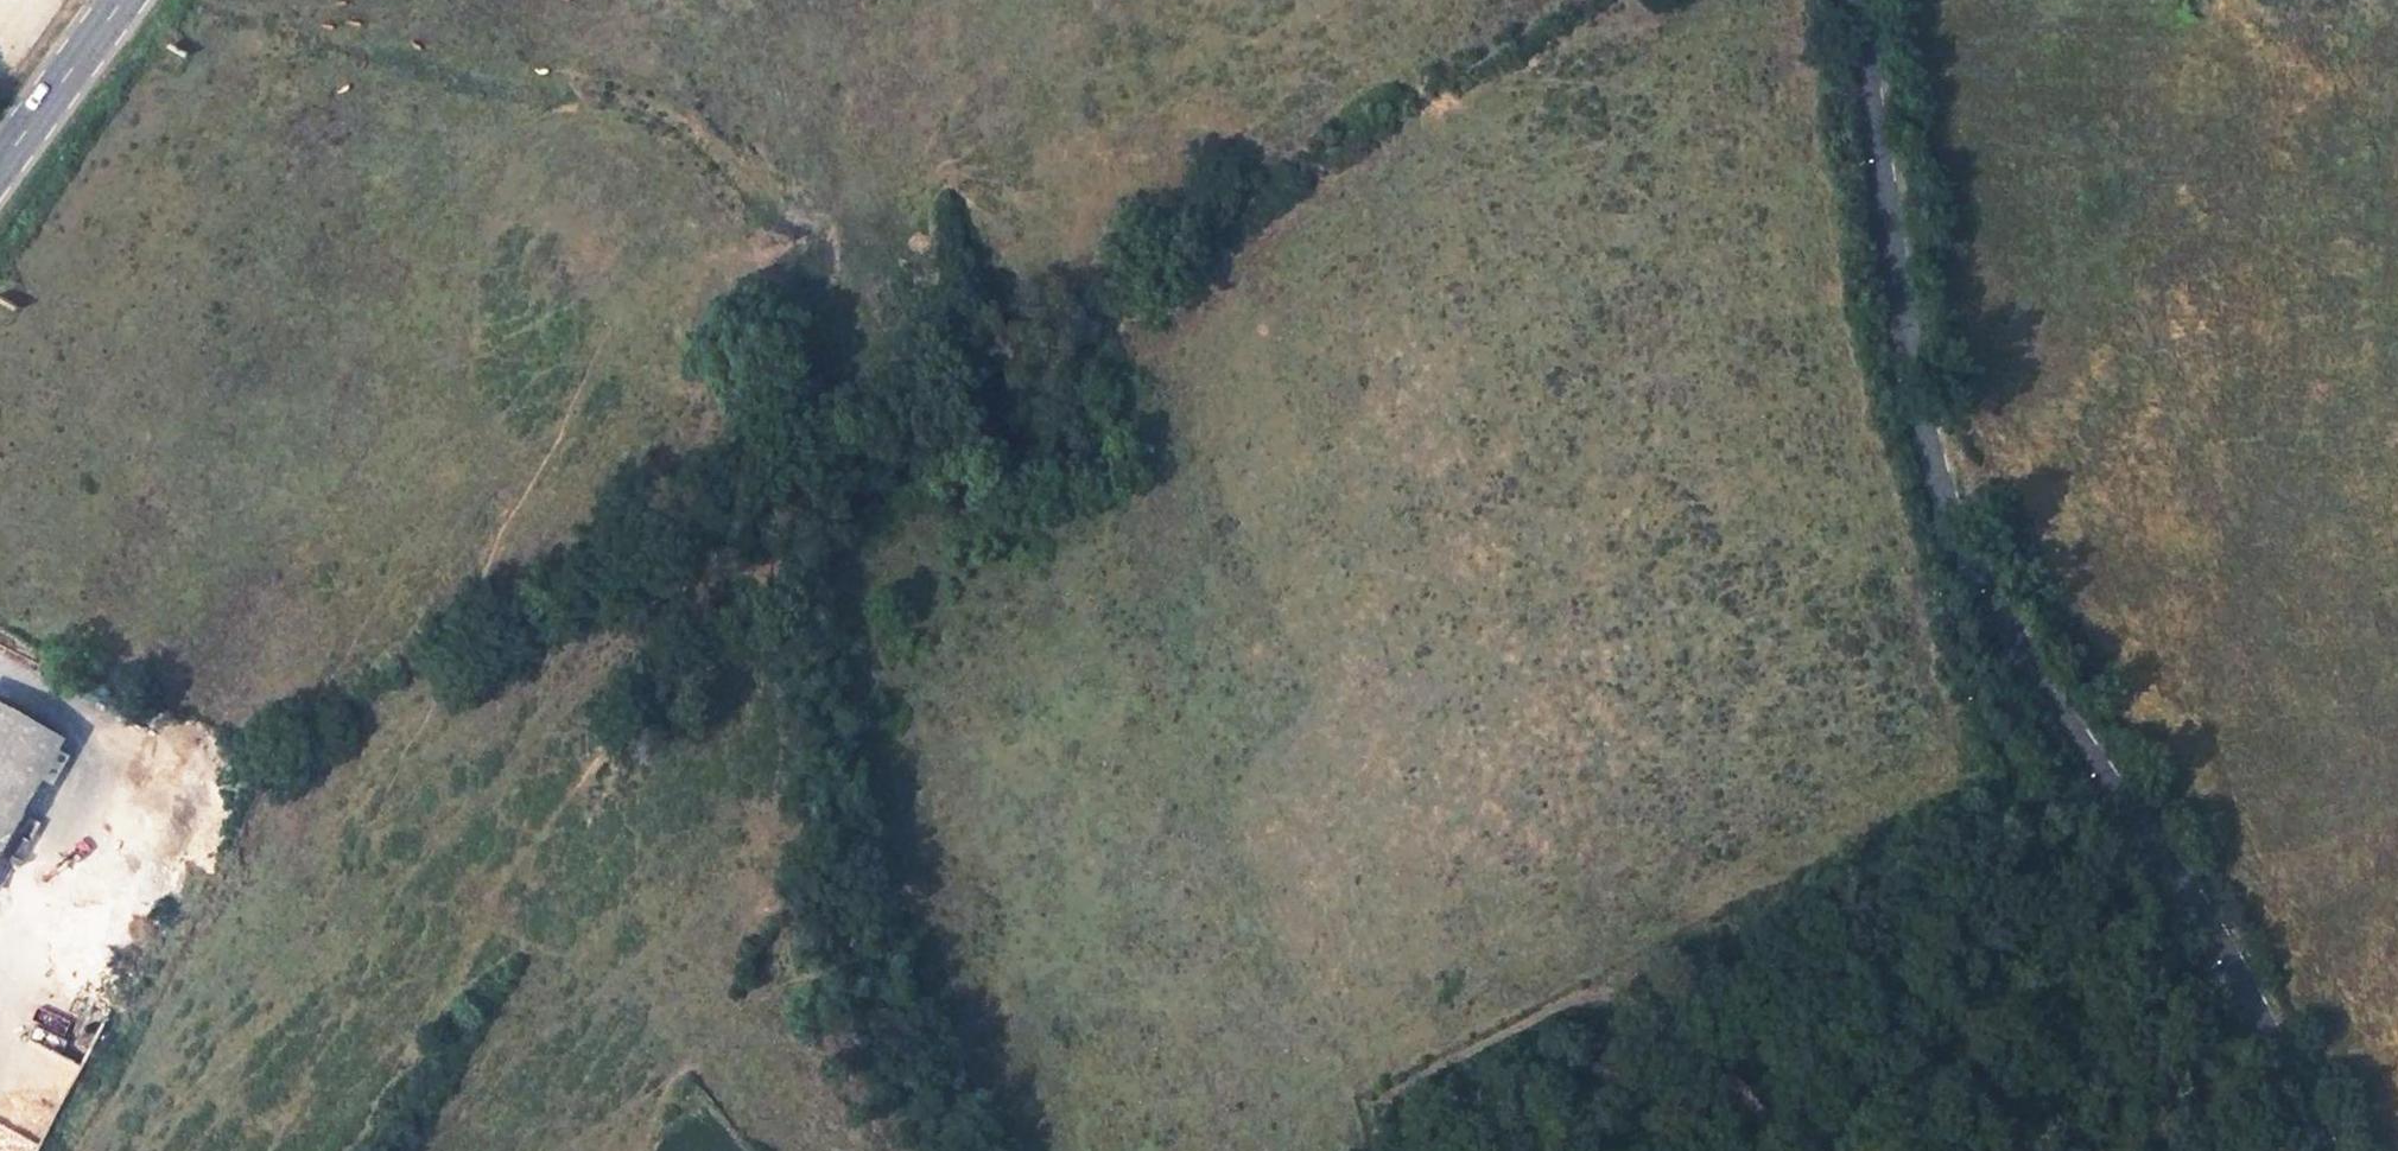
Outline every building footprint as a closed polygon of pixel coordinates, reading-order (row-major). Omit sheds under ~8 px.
[(58,740),(0,708),(0,845),(58,740)]
